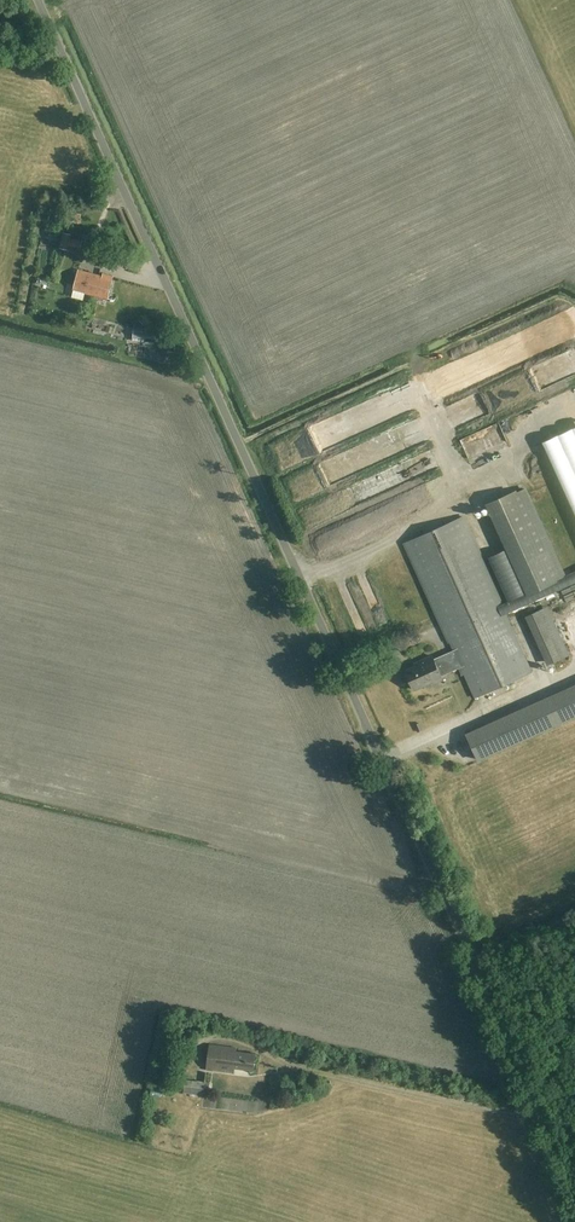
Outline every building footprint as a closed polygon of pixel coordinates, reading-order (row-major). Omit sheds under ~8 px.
[(49,220),(62,222),(63,215),(59,214),(60,212),(56,211),(56,209),(51,208),(49,220)] [(68,211),(66,221),(81,224),(82,218),(81,217),(81,214),(68,211)] [(68,245),(80,248),(82,241),(70,238),(71,234),(63,233),(60,248),(68,249),(68,245)] [(106,244),(102,260),(108,262),(111,250),(120,253),(121,248),(114,246),(116,239),(111,238),(110,245),(106,244)] [(113,252),(110,261),(122,264),(125,255),(113,252)] [(85,293),(93,295),(98,275),(78,270),(71,297),(83,301),(85,293)] [(98,275),(93,295),(107,299),(113,276),(102,274),(102,276),(98,275)] [(156,334),(157,329),(143,328),(143,331),(134,330),(133,337),(145,338),(145,341),(161,342),(160,344),(172,345),(172,339),(161,338),(161,335),(156,334)] [(574,522),(574,431),(545,443),(574,522)] [(524,487),(486,505),(526,596),(558,582),(557,580),(564,577),(524,487)] [(361,526),(396,511),(390,498),(356,512),(360,521),(356,523),(360,533),(363,532),(361,526)] [(477,699),(533,674),(464,521),(408,546),(457,656),(437,665),(435,660),(422,666),(423,668),(409,675),(417,693),(436,684),(436,685),(445,681),(443,678),(463,669),(477,699)] [(343,522),(309,538),(315,549),(348,533),(343,522)] [(356,571),(362,586),(369,583),(363,568),(356,571)] [(375,615),(383,612),(375,590),(367,593),(375,615)] [(565,657),(543,608),(525,617),(547,665),(565,657)] [(467,732),(479,760),(574,717),(574,684),(467,732)] [(460,722),(451,725),(453,732),(462,729),(460,722)] [(210,1044),(207,1069),(234,1072),(234,1068),(254,1071),(256,1053),(237,1051),(237,1047),(210,1044)] [(210,1082),(185,1079),(183,1093),(203,1095),(204,1093),(208,1093),(210,1082)] [(157,1095),(158,1088),(149,1087),(148,1094),(157,1095)]
